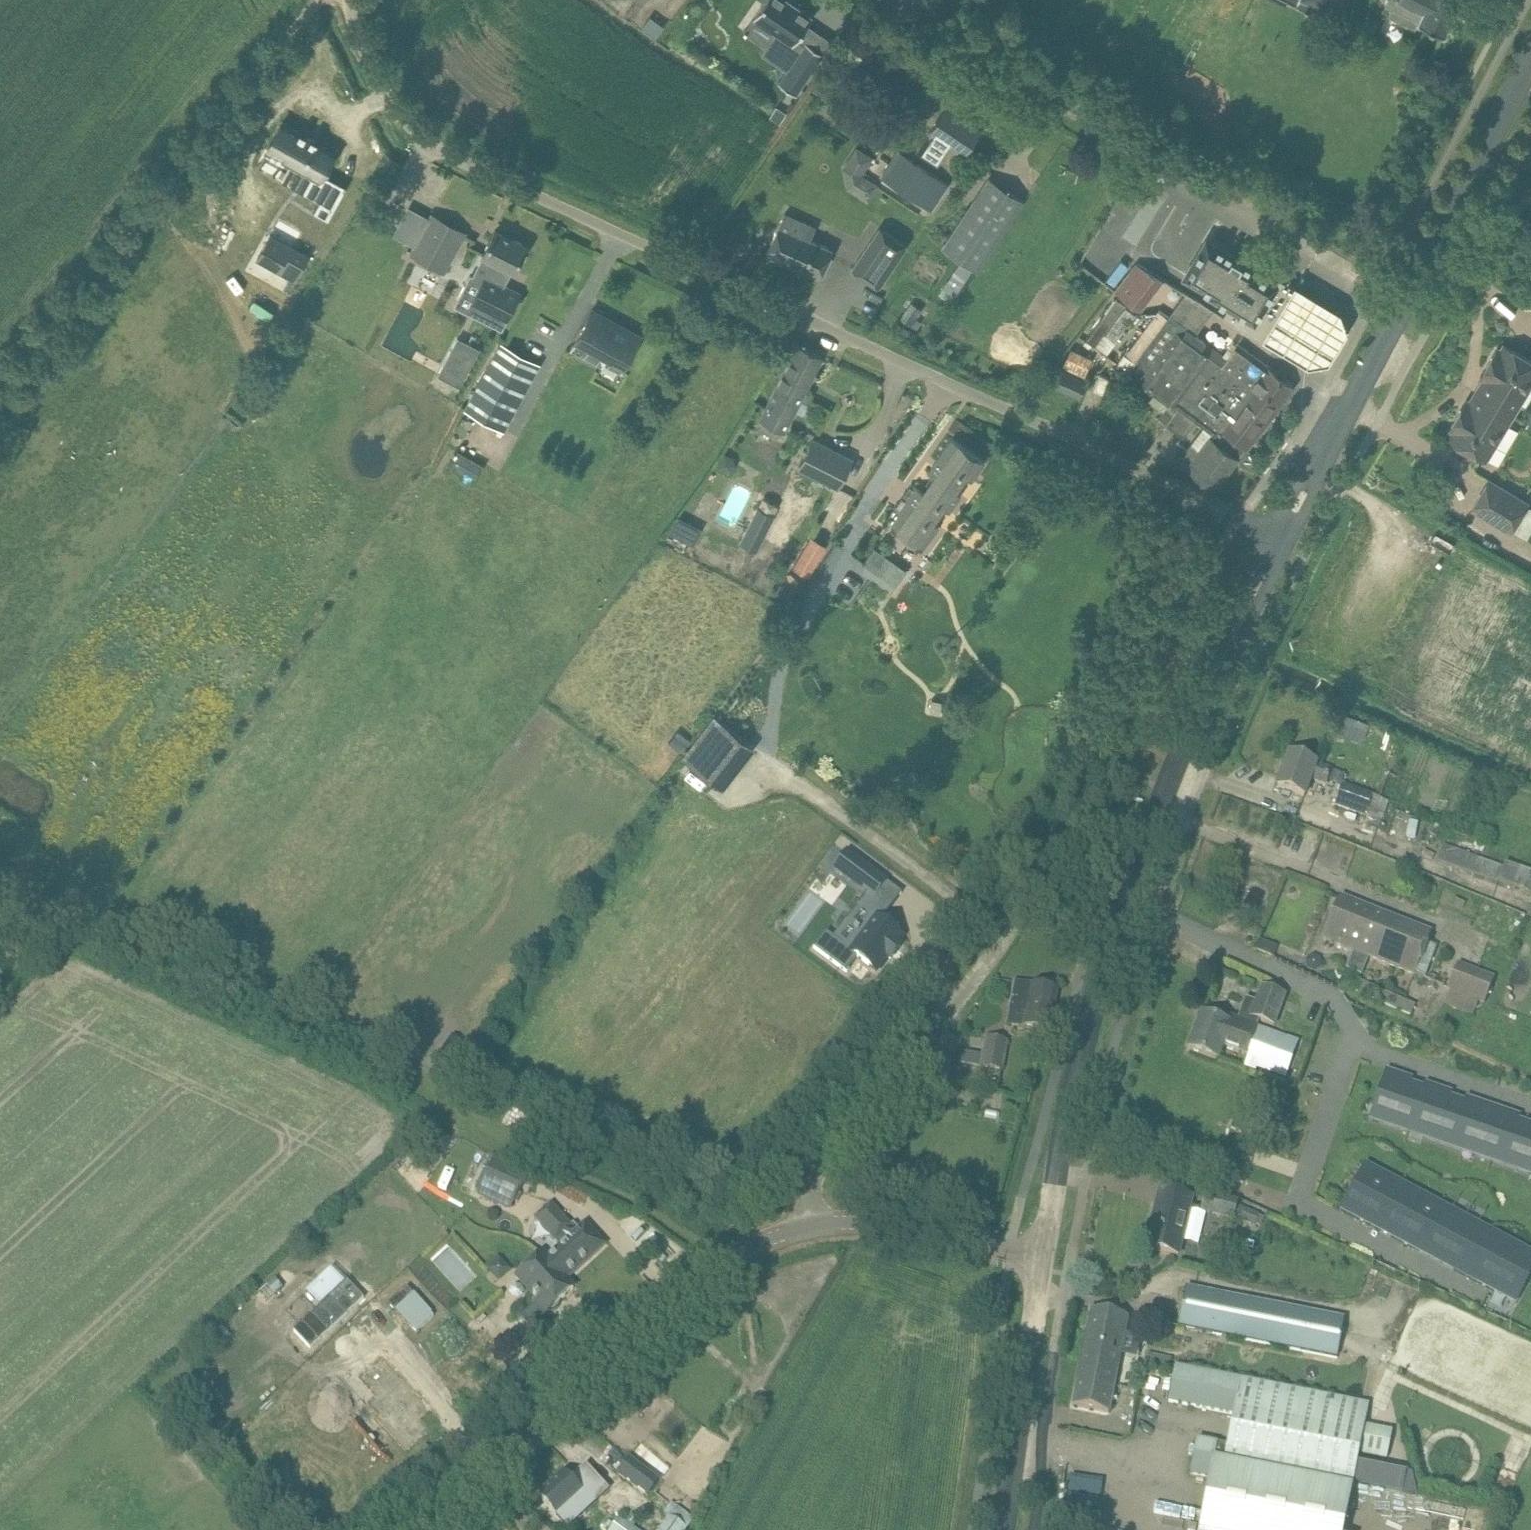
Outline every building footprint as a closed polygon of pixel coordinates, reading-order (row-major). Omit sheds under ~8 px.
[(754,16),(777,32),(767,47),(763,53),(788,70),(780,81),(779,81),(778,82),(796,94),(796,93),(822,54),(823,54),(823,53),(806,41),(805,42),(806,43),(805,43),(797,38),(807,23),(812,16),(811,15),(810,16),(797,7),(797,6),(789,0),(765,0),(754,16)] [(1328,13),(1334,0),(1302,0),(1328,13)] [(1417,20),(1443,33),(1459,0),(1387,0),(1385,4),(1391,8),(1388,14),(1414,26),(1417,20)] [(917,150),(931,159),(945,139),(963,151),(979,127),(946,106),(917,150)] [(777,108),(770,118),(780,124),(786,114),(777,108)] [(285,122),(270,150),(324,177),(315,194),(332,203),(327,213),(335,217),(352,183),(327,170),(336,154),(318,145),(321,140),(285,122)] [(865,173),(875,155),(858,145),(838,181),(870,199),(880,182),(865,173)] [(899,151),(882,176),(932,209),(949,185),(899,151)] [(975,201),(944,248),(977,270),(1023,201),(1007,190),(992,212),(975,201)] [(816,226),(785,212),(765,255),(793,268),(795,264),(820,276),(833,249),(811,239),(816,226)] [(445,270),(466,233),(432,214),(411,251),(445,270)] [(880,227),(852,269),(879,286),(907,245),(880,227)] [(483,282),(469,310),(502,328),(517,298),(501,290),(511,270),(514,271),(514,269),(517,271),(520,263),(518,262),(527,245),(496,229),(483,255),(484,256),(473,277),(483,282)] [(270,232),(256,258),(295,280),(309,254),(270,232)] [(1206,241),(1186,273),(1185,275),(1212,291),(1215,286),(1233,297),(1222,315),(1264,340),(1275,321),(1274,321),(1294,286),(1278,276),(1274,284),(1255,272),(1256,270),(1206,241)] [(1109,279),(1117,285),(1132,266),(1124,260),(1109,279)] [(1114,292),(1140,309),(1163,280),(1137,262),(1114,292)] [(943,289),(958,298),(974,274),(959,264),(943,289)] [(289,278),(283,289),(287,291),(293,280),(289,278)] [(1275,321),(1264,340),(1307,365),(1327,362),(1345,333),(1338,313),(1294,286),(1274,321),(1275,321)] [(900,318),(920,333),(927,324),(918,317),(923,310),(911,302),(900,318)] [(590,309),(575,337),(624,363),(639,335),(590,309)] [(1171,322),(1158,339),(1265,421),(1292,387),(1267,368),(1269,366),(1237,342),(1226,357),(1187,327),(1184,332),(1171,322)] [(1212,433),(1239,456),(1265,421),(1158,339),(1133,374),(1175,405),(1195,420),(1212,433)] [(540,364),(501,343),(465,409),(504,430),(540,364)] [(798,344),(788,361),(760,416),(763,417),(759,425),(777,434),(781,427),(784,428),(822,356),(798,344)] [(1480,393),(1513,413),(1530,384),(1530,361),(1504,345),(1501,350),(1497,348),(1479,378),(1487,382),(1480,393)] [(453,368),(444,363),(438,375),(458,385),(464,374),(454,368),(453,368)] [(1056,384),(1080,396),(1087,381),(1062,370),(1056,384)] [(254,412),(261,401),(253,396),(250,393),(242,405),(253,413),(254,412)] [(1466,400),(1448,430),(1452,432),(1448,437),(1486,460),(1513,413),(1480,393),(1473,405),(1466,400)] [(1183,437),(1195,420),(1175,405),(1163,422),(1183,437)] [(1239,456),(1212,433),(1198,451),(1192,445),(1180,461),(1215,487),(1239,456)] [(955,489),(965,475),(971,479),(985,461),(953,438),(928,472),(934,476),(924,491),(917,486),(891,522),(924,546),(939,525),(933,521),(943,506),(949,511),(961,494),(955,489)] [(813,439),(804,457),(799,467),(838,486),(852,459),(813,439)] [(479,478),(486,466),(463,451),(455,463),(479,478)] [(1489,480),(1473,507),(1473,508),(1510,530),(1527,503),(1489,480)] [(717,518),(734,526),(751,490),(734,482),(717,518)] [(763,537),(774,515),(772,514),(776,506),(763,500),(759,507),(758,507),(747,529),(763,537)] [(680,516),(672,531),(697,543),(705,528),(680,516)] [(814,576),(830,542),(812,534),(796,568),(814,576)] [(895,592),(909,567),(875,548),(861,573),(895,592)] [(802,576),(795,568),(787,575),(793,583),(802,576)] [(1343,713),(1337,730),(1365,739),(1371,722),(1343,713)] [(683,759),(719,786),(751,744),(715,716),(683,759)] [(1289,754),(1278,786),(1304,796),(1311,778),(1326,783),(1327,780),(1331,770),(1316,765),(1316,764),(1289,754)] [(1338,795),(1333,806),(1336,807),(1349,812),(1366,818),(1367,816),(1369,817),(1367,825),(1379,830),(1382,822),(1383,818),(1389,800),(1375,795),(1342,783),(1338,795)] [(1479,856),(1457,849),(1444,844),(1438,861),(1530,892),(1530,871),(1505,861),(1504,865),(1479,856)] [(832,931),(821,947),(854,970),(866,955),(883,968),(895,954),(898,956),(908,943),(904,941),(910,934),(900,927),(905,921),(884,906),(888,901),(881,895),(893,880),(854,852),(842,867),(874,891),(838,936),(832,931)] [(1369,956),(1386,915),(1341,896),(1324,938),(1353,950),(1346,967),(1349,969),(1362,974),(1363,971),(1369,956)] [(1386,915),(1369,956),(1415,975),(1432,934),(1386,915)] [(1277,946),(1260,938),(1255,948),(1272,956),(1277,946)] [(1447,989),(1452,991),(1446,1004),(1468,1013),(1474,1000),(1484,1004),(1494,979),(1457,964),(1447,989)] [(1349,969),(1342,987),(1410,1014),(1414,1004),(1377,988),(1381,978),(1363,971),(1362,974),(1349,969)] [(1006,1023),(1050,1031),(1057,990),(1014,982),(1006,1023)] [(1222,1045),(1248,1054),(1259,1020),(1275,1026),(1287,993),(1261,984),(1255,999),(1245,996),(1237,1019),(1231,1017),(1229,1023),(1203,1013),(1190,1049),(1217,1059),(1222,1045)] [(975,1051),(974,1056),(954,1052),(953,1060),(1002,1069),(1007,1041),(986,1037),(983,1052),(975,1051)] [(1386,1069),(1374,1104),(1375,1105),(1376,1104),(1385,1107),(1380,1122),(1409,1132),(1414,1118),(1428,1123),(1432,1110),(1418,1105),(1424,1087),(1411,1082),(1400,1078),(1401,1074),(1386,1069)] [(1428,1123),(1423,1137),(1461,1150),(1477,1105),(1466,1101),(1450,1095),(1444,1114),(1432,1110),(1428,1123)] [(1477,1105),(1461,1150),(1464,1151),(1467,1143),(1478,1146),(1475,1155),(1491,1161),(1507,1115),(1508,1111),(1479,1101),(1477,1105)] [(1491,1161),(1530,1174),(1530,1172),(1530,1144),(1528,1142),(1530,1133),(1530,1123),(1518,1119),(1507,1115),(1491,1161)] [(479,1192),(512,1207),(528,1170),(495,1155),(479,1192)] [(1359,1174),(1340,1209),(1379,1230),(1391,1206),(1403,1213),(1409,1201),(1397,1195),(1404,1183),(1377,1169),(1371,1180),(1359,1174)] [(1403,1213),(1390,1236),(1412,1247),(1437,1200),(1415,1189),(1409,1201),(1403,1213)] [(1147,1247),(1166,1251),(1178,1254),(1192,1197),(1160,1190),(1147,1247)] [(1202,1210),(1235,1217),(1235,1216),(1261,1226),(1265,1215),(1238,1205),(1239,1201),(1207,1192),(1202,1210)] [(1437,1200),(1412,1247),(1418,1251),(1421,1245),(1431,1227),(1441,1233),(1466,1246),(1475,1251),(1487,1227),(1443,1204),(1437,1200)] [(542,1253),(517,1276),(534,1296),(533,1296),(535,1299),(547,1313),(574,1288),(566,1279),(603,1244),(590,1230),(585,1224),(579,1229),(574,1224),(572,1225),(551,1202),(534,1217),(555,1241),(561,1246),(547,1259),(542,1253)] [(1431,1227),(1421,1245),(1432,1251),(1441,1233),(1431,1227)] [(1463,1274),(1504,1296),(1528,1250),(1530,1252),(1530,1251),(1487,1227),(1475,1251),(1463,1274)] [(1466,1246),(1453,1269),(1463,1274),(1475,1251),(1466,1246)] [(282,1287),(275,1278),(268,1284),(275,1293),(282,1287)] [(1327,1355),(1335,1316),(1178,1284),(1170,1324),(1327,1355)] [(1090,1309),(1082,1353),(1104,1357),(1097,1390),(1113,1393),(1128,1316),(1090,1309)] [(1104,1357),(1082,1353),(1072,1406),(1109,1413),(1113,1393),(1097,1390),(1104,1357)] [(1353,1482),(1369,1404),(1175,1366),(1169,1400),(1232,1412),(1223,1456),(1353,1482)] [(394,1431),(418,1457),(438,1440),(428,1430),(439,1421),(423,1404),(425,1403),(414,1391),(412,1392),(405,1384),(387,1401),(394,1409),(386,1416),(397,1428),(394,1431)] [(1353,1484),(1215,1456),(1217,1443),(1197,1439),(1190,1474),(1209,1477),(1199,1529),(1343,1529),(1353,1484)] [(631,1458),(618,1474),(649,1497),(663,1482),(631,1458)] [(564,1473),(540,1495),(567,1525),(597,1497),(594,1494),(603,1486),(584,1465),(569,1479),(564,1473)] [(692,1519),(669,1502),(662,1512),(668,1515),(657,1529),(685,1529),(692,1519)] [(634,1524),(638,1518),(630,1513),(626,1519),(634,1524)] [(619,1515),(609,1529),(640,1529),(619,1515)]
